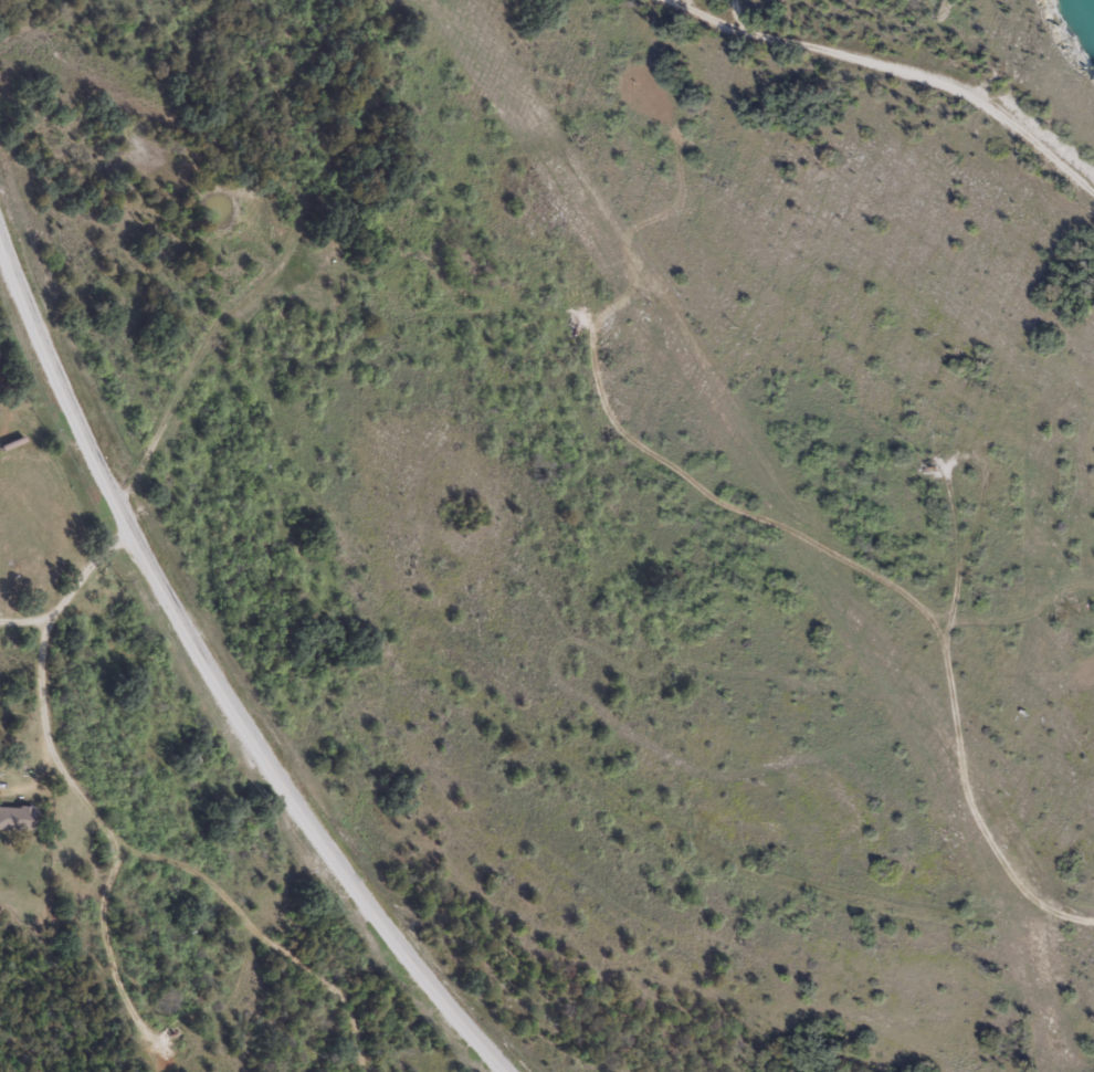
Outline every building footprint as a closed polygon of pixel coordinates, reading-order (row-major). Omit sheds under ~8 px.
[(35,830),(0,827),(0,806),(19,808),(20,805),(31,806),(31,808),(36,809),(35,830)]
